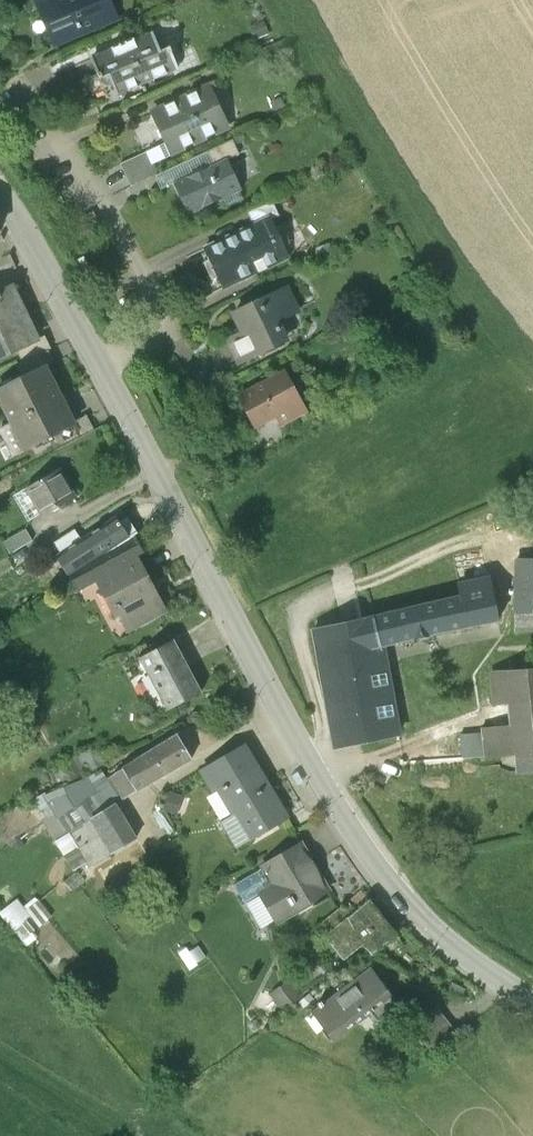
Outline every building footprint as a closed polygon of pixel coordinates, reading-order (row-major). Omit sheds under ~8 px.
[(60,49),(115,26),(104,0),(42,0),(40,1),(60,49)] [(113,90),(118,101),(179,76),(171,55),(168,52),(162,49),(158,50),(153,39),(92,64),(100,85),(103,88),(109,91),(113,90)] [(154,118),(172,158),(227,133),(208,93),(154,118)] [(164,193),(175,188),(227,164),(239,159),(233,145),(158,179),(164,193)] [(158,179),(148,157),(122,169),(132,191),(158,179)] [(175,188),(188,218),(241,194),(227,164),(175,188)] [(256,276),(288,261),(269,222),(237,236),(256,276)] [(223,291),(256,276),(237,236),(205,252),(223,291)] [(39,342),(38,342),(13,290),(0,296),(0,361),(18,352),(39,342)] [(228,342),(239,365),(263,353),(262,352),(284,342),(275,324),(295,314),(285,292),(233,316),(242,336),(228,342)] [(42,340),(38,342),(39,342),(18,352),(24,365),(46,354),(48,353),(42,340)] [(21,367),(27,378),(47,369),(52,366),(46,354),(24,365),(21,367)] [(75,426),(74,423),(47,369),(27,378),(0,392),(0,395),(15,424),(2,430),(15,456),(53,437),(75,426)] [(284,373),(237,399),(254,430),(275,419),(280,427),(306,413),(284,373)] [(75,426),(53,437),(59,451),(95,432),(87,416),(74,423),(75,426)] [(275,419),(254,430),(239,437),(253,462),(287,440),(280,427),(275,419)] [(44,515),(75,497),(59,471),(29,489),(44,515)] [(72,577),(135,535),(137,533),(128,518),(120,523),(117,518),(83,541),(64,553),(59,557),(72,577)] [(57,542),(64,553),(83,541),(75,530),(57,542)] [(100,579),(128,632),(168,610),(139,555),(145,552),(135,535),(72,577),(79,590),(100,579)] [(532,612),(532,560),(509,559),(509,612),(532,612)] [(442,590),(444,600),(312,630),(333,744),(397,733),(381,647),(494,621),(483,580),(442,590)] [(169,707),(199,690),(171,639),(141,655),(169,707)] [(487,672),(490,704),(504,702),(507,724),(479,726),(479,732),(480,755),(515,754),(516,767),(532,765),(532,669),(487,672)] [(178,732),(133,760),(123,766),(138,787),(192,756),(178,732)] [(480,755),(479,732),(457,734),(459,758),(480,755)] [(241,741),(202,765),(215,787),(219,785),(234,809),(219,818),(235,844),(285,814),(241,741)] [(123,766),(133,760),(127,752),(38,794),(45,806),(41,809),(58,836),(60,834),(77,864),(90,857),(93,861),(136,834),(117,800),(138,787),(123,766)] [(258,889),(275,917),(326,886),(316,870),(314,871),(311,866),(314,863),(315,860),(314,857),(312,855),(308,854),(305,854),(296,840),(262,859),(263,862),(234,880),(243,897),(258,889)] [(366,895),(354,906),(326,929),(344,948),(360,936),(369,947),(393,930),(366,895)] [(326,929),(354,906),(345,896),(312,923),(321,933),(326,929)] [(311,1006),(331,1032),(367,1004),(375,1015),(395,1000),(387,990),(389,989),(369,962),(311,1006)] [(273,984),(286,998),(303,983),(291,969),(273,984)] [(409,1020),(428,1044),(452,1026),(433,1002),(409,1020)]
